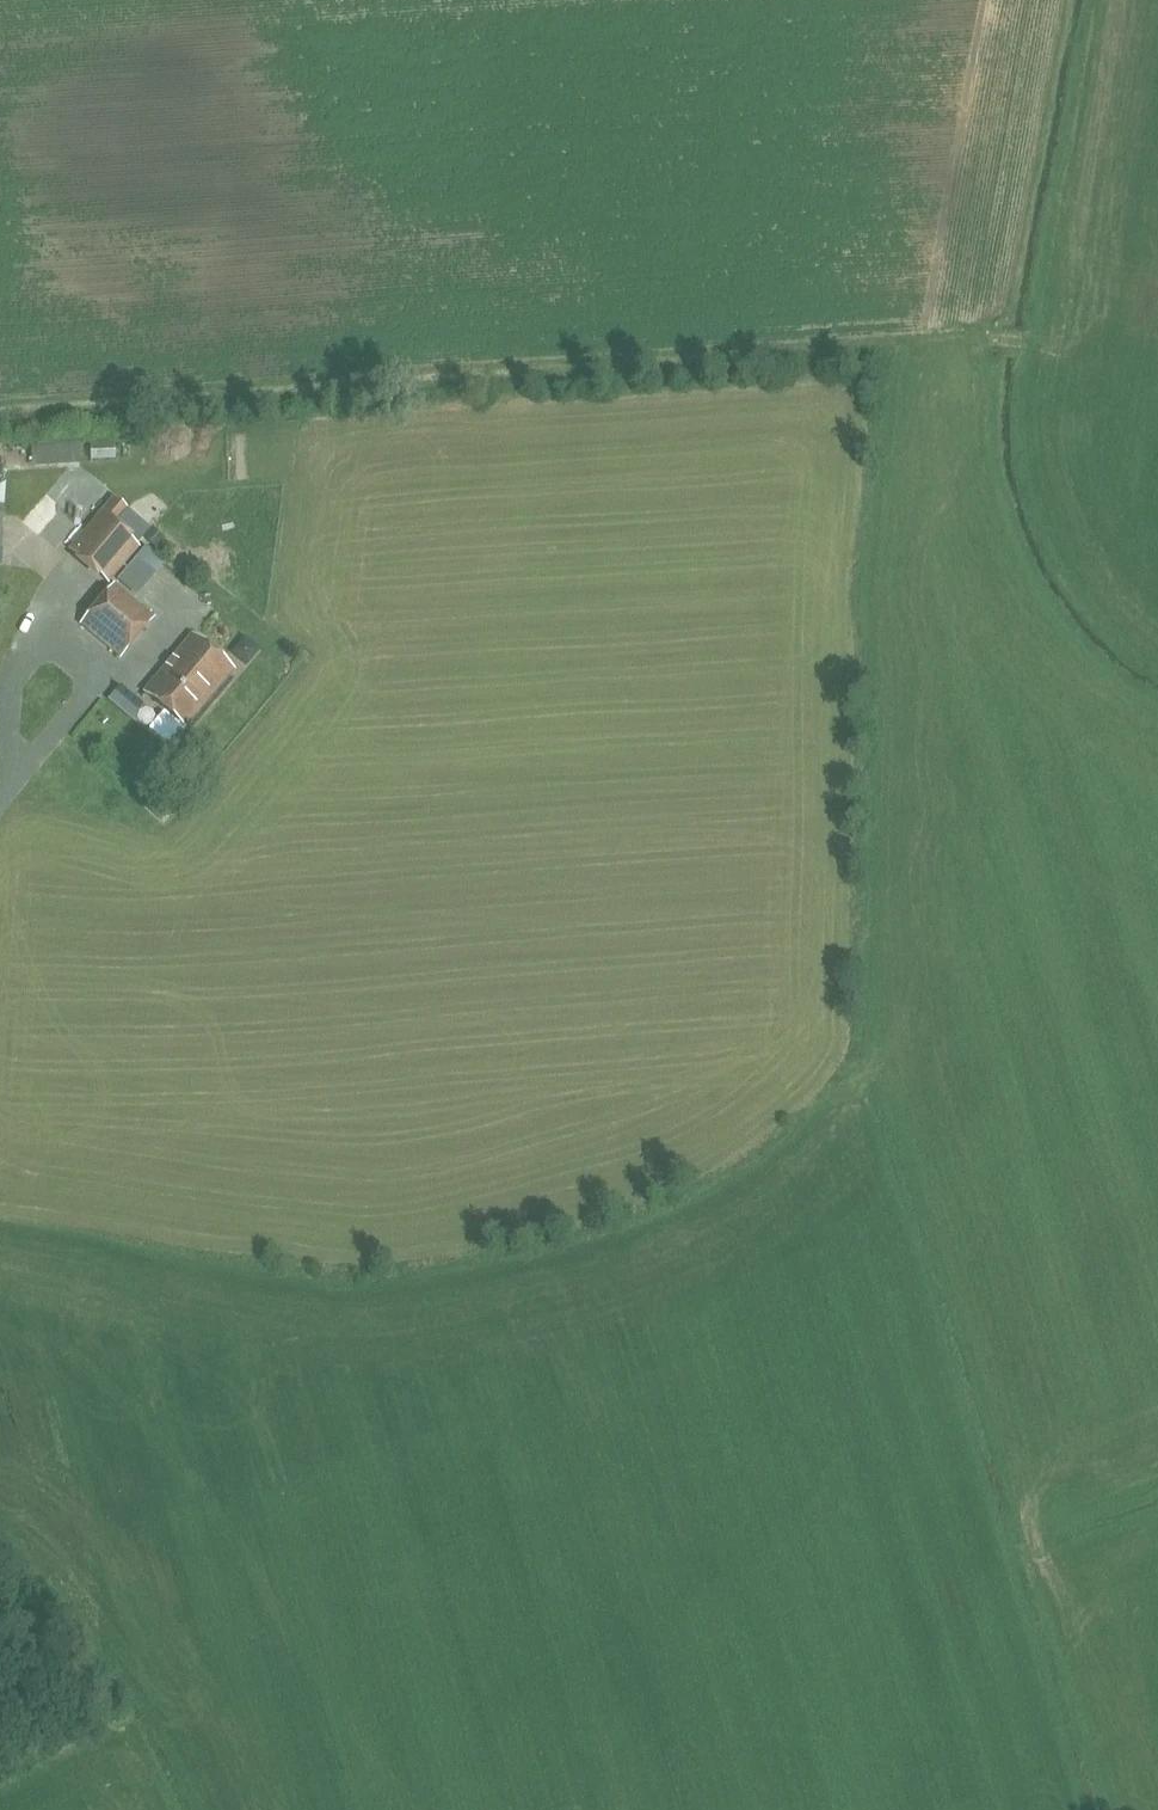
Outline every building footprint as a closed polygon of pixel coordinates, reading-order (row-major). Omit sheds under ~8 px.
[(99,571),(108,582),(138,547),(128,539),(131,535),(116,523),(127,510),(112,497),(67,549),(75,555),(73,558),(94,576),(99,571)] [(152,617),(114,582),(114,581),(78,620),(118,658),(152,617)] [(143,690),(186,728),(234,669),(191,633),(143,690)]
